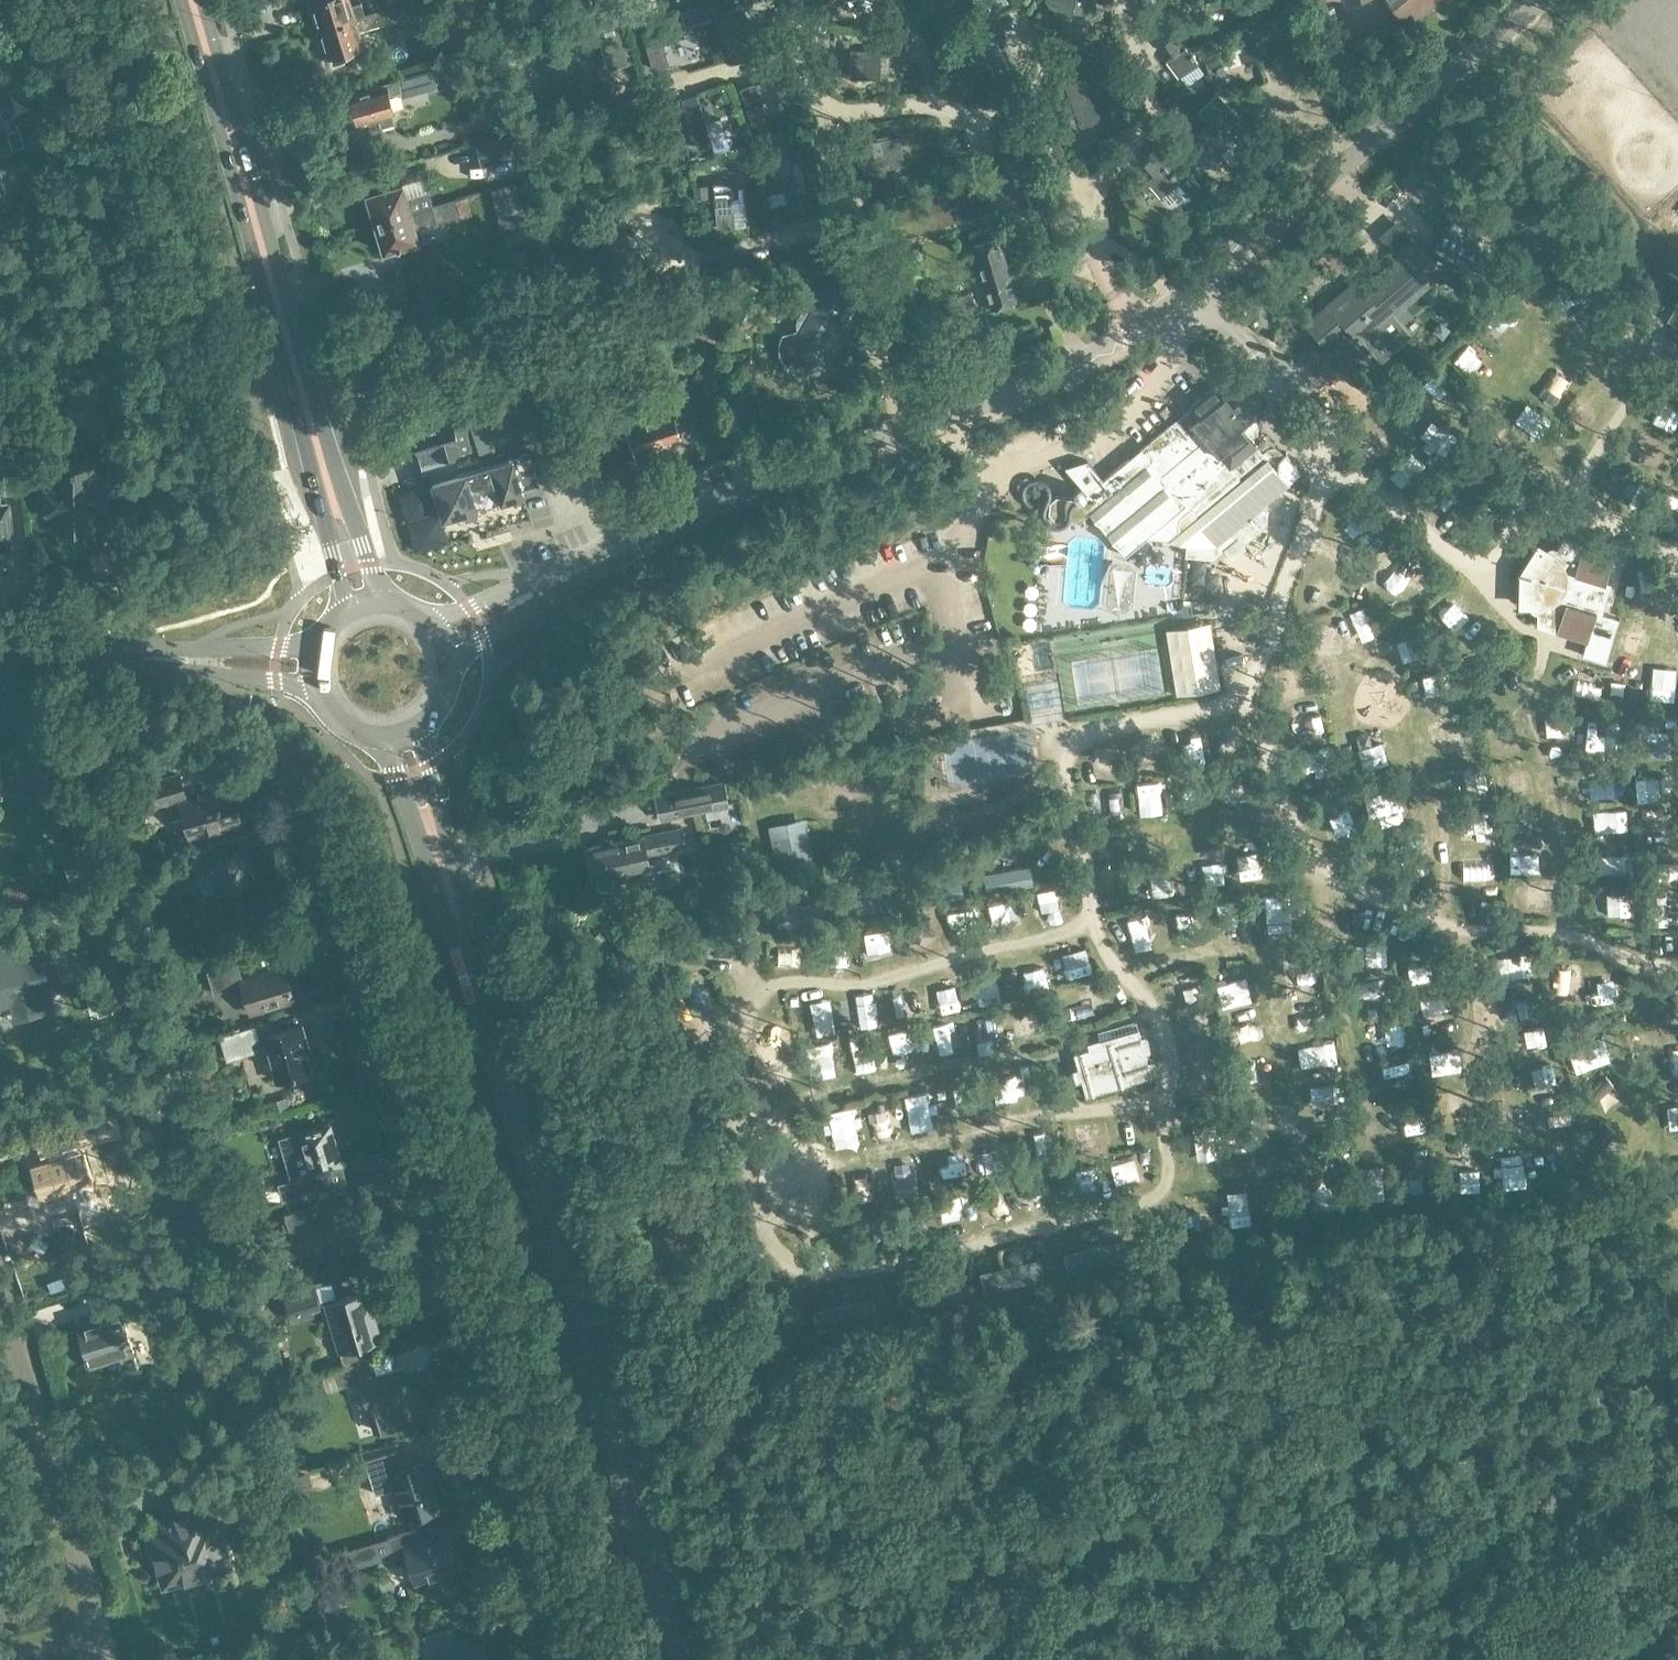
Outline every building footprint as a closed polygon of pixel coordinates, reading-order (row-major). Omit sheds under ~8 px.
[(365,16),(364,14),(361,2),(351,5),(350,0),(312,0),(312,1),(309,4),(312,16),(316,16),(317,18),(314,19),(318,30),(365,16)] [(365,16),(318,30),(320,37),(322,36),(323,40),(320,44),(324,51),(327,52),(328,56),(331,55),(333,63),(344,60),(342,51),(363,45),(358,29),(423,11),(420,0),(418,0),(404,4),(376,13),(368,15),(365,16)] [(376,13),(404,4),(402,0),(372,0),(376,13)] [(1068,34),(1103,13),(1095,0),(1047,0),(1068,34)] [(1288,9),(1308,4),(1307,0),(1286,0),(1288,9)] [(1405,20),(1417,9),(1409,0),(1389,0),(1405,20)] [(971,11),(966,1),(953,7),(957,17),(971,11)] [(707,4),(682,11),(686,26),(711,19),(707,4)] [(735,4),(719,9),(733,59),(749,55),(735,4)] [(1334,5),(1312,10),(1324,62),(1348,56),(1334,5)] [(989,10),(980,14),(984,23),(993,19),(989,10)] [(688,56),(685,47),(679,18),(662,22),(673,69),(690,64),(688,56)] [(1267,21),(1232,34),(1243,60),(1256,56),(1260,66),(1281,58),(1267,21)] [(1193,50),(1194,52),(1202,46),(1186,24),(1164,41),(1174,53),(1166,59),(1180,76),(1199,61),(1195,56),(1193,57),(1190,52),(1193,50)] [(980,34),(954,45),(966,73),(990,63),(996,79),(1012,72),(997,38),(984,43),(980,34)] [(851,48),(851,77),(882,77),(882,48),(851,48)] [(1208,67),(1217,63),(1213,52),(1204,56),(1208,67)] [(1111,66),(1101,69),(1103,78),(1114,75),(1111,66)] [(371,90),(350,96),(354,109),(351,111),(353,117),(357,118),(358,121),(380,117),(382,125),(393,122),(391,113),(394,112),(389,95),(401,92),(402,95),(428,88),(423,72),(370,87),(371,90)] [(1096,72),(1065,84),(1082,125),(1113,113),(1096,72)] [(757,83),(763,100),(777,95),(771,78),(757,83)] [(769,119),(763,100),(757,84),(756,82),(748,84),(740,88),(753,125),(762,123),(769,119)] [(727,88),(718,90),(722,102),(731,99),(727,88)] [(1230,128),(1236,122),(1242,118),(1218,92),(1199,111),(1209,122),(1198,133),(1209,145),(1210,143),(1215,148),(1213,149),(1218,154),(1238,136),(1235,133),(1230,128)] [(706,123),(703,114),(697,94),(682,99),(699,150),(713,145),(706,123)] [(672,106),(658,110),(663,128),(676,124),(675,118),(672,106)] [(1,110),(3,119),(16,115),(14,107),(1,110)] [(20,128),(7,132),(9,140),(23,137),(20,128)] [(854,143),(868,140),(866,128),(851,131),(854,143)] [(886,138),(878,139),(870,140),(875,169),(906,163),(901,135),(886,138)] [(23,137),(9,140),(12,149),(25,145),(23,137)] [(488,184),(514,177),(503,138),(477,146),(488,184)] [(1173,170),(1174,171),(1181,165),(1164,144),(1144,162),(1154,173),(1147,179),(1161,196),(1180,181),(1175,175),(1174,176),(1170,172),(1173,170)] [(809,145),(789,149),(799,196),(819,192),(809,145)] [(1172,152),(1180,160),(1187,154),(1180,145),(1172,152)] [(1207,151),(1201,146),(1195,152),(1202,158),(1207,151)] [(729,156),(731,171),(753,169),(751,153),(729,156)] [(1047,167),(1041,179),(1047,182),(1054,171),(1047,167)] [(8,207),(4,194),(7,193),(0,170),(0,209),(8,207)] [(1218,192),(1221,178),(1208,175),(1204,189),(1218,192)] [(978,177),(882,205),(888,227),(892,239),(987,211),(978,177)] [(717,229),(735,228),(731,180),(713,182),(717,229)] [(371,210),(375,224),(410,213),(432,207),(434,206),(433,204),(429,191),(427,191),(406,198),(401,184),(380,190),(375,183),(368,185),(368,194),(366,195),(367,198),(365,199),(368,211),(371,210)] [(693,186),(695,198),(709,197),(708,185),(693,186)] [(434,206),(432,207),(437,223),(461,215),(455,197),(434,206)] [(770,208),(773,223),(788,221),(785,205),(770,208)] [(418,240),(415,229),(437,223),(432,207),(410,213),(375,224),(379,235),(375,236),(379,248),(382,247),(383,251),(386,257),(404,251),(402,245),(418,240)] [(504,232),(529,225),(524,210),(500,218),(504,232)] [(1479,278),(1493,252),(1498,244),(1450,217),(1431,253),(1479,278)] [(998,236),(974,243),(992,304),(1016,296),(998,236)] [(1324,341),(1346,322),(1361,340),(1425,284),(1444,269),(1418,239),(1399,255),(1360,289),(1354,281),(1330,304),(1308,323),(1324,341)] [(864,262),(844,268),(854,304),(874,298),(864,262)] [(781,341),(780,350),(783,359),(789,366),(797,370),(806,372),(815,370),(823,365),(829,358),(824,341),(836,320),(853,315),(843,280),(808,290),(813,306),(804,308),(798,319),(800,328),(784,332),(781,341)] [(973,290),(958,295),(963,314),(978,309),(973,290)] [(1268,456),(1290,483),(1302,473),(1285,453),(1280,446),(1269,445),(1263,450),(1252,437),(1258,432),(1259,420),(1254,415),(1261,408),(1238,381),(1225,392),(1218,383),(1207,393),(1192,374),(1176,386),(1192,405),(1141,448),(1197,515),(1268,456)] [(539,430),(528,391),(507,397),(510,408),(490,413),(496,436),(516,430),(519,441),(537,436),(536,431),(539,430)] [(481,405),(467,409),(480,453),(494,449),(481,405)] [(672,412),(627,426),(639,463),(659,456),(655,442),(679,435),(672,412)] [(563,414),(553,417),(556,427),(566,424),(563,414)] [(437,423),(413,430),(422,462),(469,450),(460,420),(454,421),(452,415),(436,419),(437,423)] [(587,435),(592,442),(602,436),(597,428),(587,435)] [(592,444),(588,449),(598,458),(602,454),(592,444)] [(562,445),(539,451),(545,478),(569,473),(562,445)] [(1079,499),(1077,496),(1075,497),(1057,495),(1050,500),(1049,512),(1054,518),(1079,521),(1090,512),(1126,555),(1148,536),(1169,538),(1197,515),(1141,448),(1087,493),(1079,499)] [(1557,463),(1577,463),(1577,452),(1557,453),(1557,463)] [(521,459),(515,455),(493,461),(491,455),(466,463),(466,465),(458,467),(458,466),(444,470),(430,473),(433,482),(443,517),(461,512),(463,511),(466,521),(478,517),(476,507),(523,493),(521,488),(538,483),(531,457),(529,457),(521,459)] [(1197,515),(1169,538),(1170,540),(1216,544),(1230,533),(1235,539),(1248,540),(1268,524),(1269,511),(1264,505),(1290,483),(1268,456),(1197,515)] [(21,459),(3,460),(6,494),(24,492),(21,459)] [(9,521),(8,505),(0,506),(0,522),(9,521)] [(1543,548),(1524,573),(1525,605),(1538,605),(1537,625),(1588,641),(1597,612),(1602,614),(1612,583),(1606,582),(1615,553),(1565,538),(1554,555),(1543,548)] [(1221,689),(1210,623),(1167,629),(1176,696),(1221,689)] [(1027,738),(1060,737),(1058,698),(1025,699),(1027,738)] [(1617,754),(1616,741),(1585,742),(1585,755),(1617,754)] [(180,774),(135,786),(141,806),(166,798),(176,832),(189,828),(191,834),(241,820),(232,788),(182,802),(180,795),(185,793),(180,774)] [(731,805),(725,779),(655,794),(660,821),(731,805)] [(1640,791),(1641,816),(1664,815),(1664,791),(1640,791)] [(593,878),(652,868),(650,855),(686,847),(682,826),(587,847),(593,878)] [(226,840),(192,851),(199,873),(210,870),(217,891),(259,878),(250,848),(230,855),(226,840)] [(74,906),(77,920),(99,913),(95,900),(74,906)] [(1050,926),(1049,904),(1030,905),(1031,927),(1050,926)] [(980,919),(984,930),(1005,923),(1002,912),(980,919)] [(1265,947),(1290,946),(1288,913),(1263,914),(1265,947)] [(871,918),(841,921),(842,930),(872,927),(871,918)] [(772,934),(773,942),(803,938),(802,930),(772,934)] [(1130,934),(1110,938),(1113,955),(1133,951),(1130,934)] [(7,943),(13,965),(5,967),(5,965),(0,967),(0,1004),(14,1000),(19,1017),(53,1007),(49,993),(62,990),(50,952),(34,956),(28,937),(7,943)] [(239,961),(208,970),(214,992),(234,986),(237,996),(245,993),(251,1012),(295,999),(285,965),(243,977),(239,961)] [(1020,986),(1025,1009),(1046,1004),(1042,982),(1020,986)] [(1077,1064),(1072,1065),(1076,1079),(1080,1077),(1086,1095),(1129,1082),(1129,1081),(1151,1075),(1136,1020),(1097,1032),(1101,1043),(1073,1052),(1077,1064)] [(226,1060),(245,1055),(268,1048),(278,1081),(311,1071),(303,1042),(306,1041),(302,1025),(271,1034),(267,1022),(238,1030),(219,1036),(226,1060)] [(886,1073),(911,1068),(906,1041),(881,1046),(886,1073)] [(1125,1096),(1147,1089),(1144,1079),(1121,1085),(1125,1096)] [(75,1198),(97,1191),(92,1176),(103,1173),(94,1143),(93,1141),(122,1132),(116,1111),(120,1110),(127,1108),(120,1085),(94,1093),(100,1116),(49,1131),(57,1156),(30,1164),(41,1199),(72,1190),(75,1198)] [(289,1104),(286,1094),(269,1098),(272,1108),(289,1104)] [(857,1116),(863,1150),(882,1147),(876,1113),(857,1116)] [(293,1197),(328,1187),(324,1172),(343,1167),(331,1124),(279,1139),(290,1176),(291,1180),(277,1184),(282,1200),(293,1197)] [(317,1204),(288,1212),(294,1231),(320,1223),(322,1227),(330,1231),(333,1231),(340,1256),(329,1260),(327,1263),(330,1273),(344,1268),(365,1262),(359,1242),(363,1233),(350,1189),(348,1190),(345,1183),(314,1193),(317,1204)] [(315,1199),(313,1191),(302,1194),(305,1203),(315,1199)] [(225,1208),(204,1214),(206,1221),(227,1215),(225,1208)] [(220,1223),(207,1227),(211,1243),(225,1239),(220,1223)] [(321,1305),(315,1284),(282,1294),(287,1316),(313,1308),(321,1306),(321,1305)] [(109,1314),(79,1323),(91,1364),(109,1359),(107,1353),(133,1346),(123,1310),(135,1306),(131,1290),(104,1298),(109,1314)] [(341,1299),(326,1303),(338,1342),(341,1352),(368,1344),(373,1342),(381,1340),(372,1310),(367,1311),(361,1293),(341,1299)] [(411,1421),(405,1400),(412,1398),(403,1367),(394,1370),(377,1375),(373,1359),(345,1367),(336,1369),(335,1370),(340,1388),(342,1387),(361,1381),(370,1411),(376,1432),(411,1421)] [(396,1449),(366,1457),(371,1477),(393,1471),(400,1497),(399,1497),(404,1517),(441,1507),(436,1489),(439,1487),(431,1459),(401,1467),(396,1449)] [(186,1502),(204,1497),(210,1495),(201,1466),(161,1477),(169,1507),(172,1506),(173,1510),(151,1517),(154,1527),(144,1530),(161,1587),(233,1567),(220,1522),(212,1524),(206,1501),(187,1506),(186,1502)] [(395,1564),(410,1560),(417,1581),(462,1567),(452,1534),(421,1544),(416,1528),(387,1537),(395,1564)] [(423,1634),(430,1659),(489,1659),(483,1636),(458,1643),(453,1626),(423,1634)]
